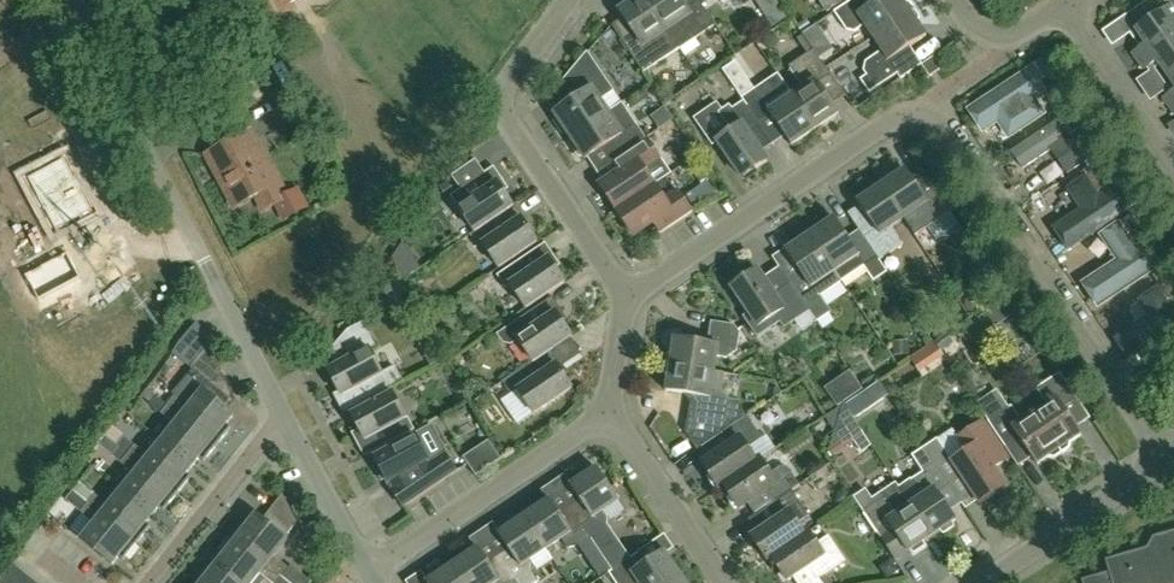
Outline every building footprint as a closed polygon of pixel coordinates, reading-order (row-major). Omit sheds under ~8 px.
[(287,0),(250,0),(264,25),(292,9),(287,0)] [(679,49),(646,0),(636,0),(619,11),(639,40),(627,48),(643,73),(679,49)] [(691,41),(716,25),(699,0),(687,8),(681,0),(646,0),(679,49),(691,41)] [(780,0),(757,0),(774,25),(790,14),(780,0)] [(827,13),(845,0),(818,0),(827,13)] [(910,3),(903,1),(902,0),(880,0),(875,4),(873,2),(872,2),(867,1),(867,0),(852,0),(834,12),(846,30),(854,32),(864,25),(873,38),(915,10),(910,3)] [(1138,62),(1173,37),(1173,0),(1172,0),(1160,4),(1157,0),(1148,0),(1120,19),(1130,34),(1135,30),(1144,45),(1132,53),(1138,62)] [(926,36),(919,24),(920,18),(915,10),(873,38),(882,51),(865,62),(863,71),(866,76),(859,80),(868,94),(898,74),(890,61),(926,36)] [(810,45),(823,36),(816,25),(803,33),(810,45)] [(1138,62),(1144,70),(1156,62),(1166,75),(1173,70),(1173,37),(1138,62)] [(815,130),(839,113),(819,83),(831,75),(814,50),(789,66),(803,88),(792,95),(815,130)] [(608,113),(622,103),(587,52),(566,78),(579,98),(555,114),(556,116),(554,121),(562,134),(568,133),(571,138),(608,113)] [(942,69),(933,57),(921,65),(929,77),(942,69)] [(733,62),(722,69),(742,98),(753,91),(733,62)] [(983,134),(998,124),(1009,140),(1047,115),(1036,99),(1047,92),(1031,68),(967,110),(983,134)] [(1166,75),(1173,87),(1173,70),(1166,75)] [(815,130),(792,95),(778,74),(753,91),(742,98),(744,101),(759,124),(771,116),(791,146),(815,130)] [(1173,103),(1173,91),(1163,98),(1169,107),(1173,103)] [(743,178),(767,162),(749,134),(760,126),(759,124),(744,101),(732,109),(730,105),(722,110),(717,103),(694,118),(712,146),(718,142),(743,178)] [(619,157),(645,139),(622,103),(608,113),(571,138),(572,139),(569,144),(578,157),(584,157),(585,159),(609,143),(619,157)] [(1023,169),(1052,150),(1070,177),(1096,160),(1067,115),(1011,152),(1023,169)] [(683,127),(662,131),(667,158),(688,153),(683,127)] [(262,212),(285,199),(249,132),(204,156),(233,209),(255,197),(262,212)] [(617,210),(654,185),(645,172),(661,162),(645,139),(619,157),(627,169),(601,186),(617,210)] [(93,212),(64,159),(27,179),(56,232),(93,212)] [(705,173),(697,161),(689,166),(697,179),(705,173)] [(1104,194),(1103,192),(1112,186),(1097,164),(1084,172),(1087,176),(1067,189),(1080,210),(1052,228),(1068,252),(1133,209),(1117,185),(1104,194)] [(513,206),(500,187),(505,184),(494,167),(450,196),(475,232),(475,233),(513,207),(513,206)] [(951,211),(936,189),(924,197),(905,170),(882,186),(903,219),(915,210),(927,227),(951,211)] [(692,212),(677,190),(663,199),(654,185),(617,210),(634,234),(659,217),(667,229),(692,212)] [(903,219),(882,186),(858,202),(876,230),(864,238),(878,259),(879,260),(903,244),(891,227),(903,219)] [(499,269),(538,243),(524,223),(529,220),(518,203),(513,206),(513,207),(475,233),(475,232),(470,235),(478,247),(483,244),(499,269)] [(1137,247),(1136,246),(1147,239),(1132,216),(1121,223),(1120,222),(1099,236),(1116,261),(1081,283),(1098,309),(1164,267),(1147,241),(1137,247)] [(878,259),(864,238),(859,230),(847,239),(834,219),(810,235),(835,272),(836,272),(843,282),(864,268),(878,259)] [(843,282),(836,272),(835,272),(810,235),(786,251),(799,271),(787,279),(791,285),(806,306),(820,297),(843,282)] [(526,309),(565,283),(551,263),(557,260),(545,243),(497,276),(506,289),(510,285),(526,309)] [(81,279),(67,253),(25,276),(38,301),(81,279)] [(405,279),(420,269),(414,259),(399,269),(405,279)] [(868,270),(878,284),(892,274),(882,260),(868,270)] [(806,306),(791,285),(775,296),(758,270),(731,288),(758,328),(775,316),(784,328),(795,321),(802,332),(816,323),(806,306)] [(1158,290),(1132,308),(1131,315),(1138,326),(1113,344),(1128,366),(1173,335),(1173,314),(1158,290)] [(552,297),(519,320),(498,334),(503,343),(512,345),(519,341),(533,362),(534,363),(553,350),(572,337),(558,317),(564,314),(552,297)] [(1015,313),(1007,300),(997,306),(1006,319),(1015,313)] [(209,346),(197,322),(187,336),(205,350),(191,368),(193,369),(172,394),(175,396),(168,405),(217,445),(231,428),(227,424),(233,416),(205,393),(222,372),(209,346)] [(715,373),(715,371),(717,357),(727,359),(737,351),(740,333),(734,326),(711,322),(708,336),(699,343),(674,339),(672,351),(667,356),(665,364),(715,373)] [(382,374),(368,349),(375,345),(364,323),(348,331),(360,353),(328,370),(339,391),(333,394),(343,413),(404,381),(396,367),(382,374)] [(909,355),(908,342),(893,344),(894,356),(909,355)] [(431,366),(446,359),(441,350),(426,358),(431,366)] [(534,415),(572,389),(559,369),(564,366),(553,350),(534,363),(533,362),(519,371),(527,383),(517,390),(534,415)] [(724,373),(715,371),(715,373),(665,364),(664,373),(668,379),(666,391),(691,395),(697,404),(695,417),(688,416),(685,433),(697,450),(722,433),(747,416),(737,402),(729,400),(722,390),(724,373)] [(891,376),(901,392),(913,385),(903,369),(891,376)] [(1081,435),(1063,408),(1077,398),(1060,373),(1036,389),(1046,404),(1034,413),(1062,454),(1070,449),(1071,442),(1081,435)] [(947,384),(955,395),(969,385),(961,374),(947,384)] [(1054,459),(1062,454),(1034,413),(1021,421),(1011,406),(1008,408),(996,390),(976,404),(988,422),(1005,447),(1019,437),(1037,465),(1048,458),(1054,459)] [(366,456),(413,431),(392,393),(351,415),(362,435),(357,438),(366,456)] [(157,396),(149,405),(161,414),(168,405),(157,396)] [(848,439),(860,431),(842,404),(842,406),(837,423),(834,433),(830,447),(832,451),(848,439)] [(204,462),(217,445),(168,405),(161,414),(175,426),(162,441),(193,466),(199,459),(204,462)] [(837,423),(842,406),(824,418),(834,433),(837,423)] [(723,485),(756,462),(747,449),(762,439),(747,416),(722,433),(730,445),(702,464),(719,489),(723,486),(723,485)] [(968,452),(953,462),(937,439),(924,448),(948,484),(960,476),(979,504),(1006,486),(987,458),(1001,449),(983,422),(958,438),(968,452)] [(193,466),(162,441),(149,457),(124,436),(117,445),(119,447),(177,495),(191,477),(187,474),(193,466)] [(392,490),(403,507),(456,472),(445,455),(429,465),(428,463),(429,462),(415,436),(374,458),(377,462),(372,464),(382,482),(386,479),(388,484),(390,483),(394,489),(392,490)] [(468,465),(476,476),(502,459),(490,442),(465,459),(468,465)] [(163,512),(177,495),(119,447),(112,456),(135,475),(122,491),(153,516),(159,508),(163,512)] [(955,520),(938,494),(950,486),(948,484),(924,448),(912,456),(923,472),(911,480),(917,489),(906,497),(905,497),(931,536),(940,530),(944,534),(954,527),(952,522),(955,520)] [(792,491),(799,485),(788,469),(782,468),(770,475),(760,459),(756,462),(723,485),(723,486),(739,510),(767,491),(775,502),(792,491)] [(603,511),(619,501),(596,468),(570,486),(580,501),(570,507),(591,540),(592,540),(613,571),(630,558),(607,525),(608,518),(603,511)] [(931,536),(905,497),(906,497),(896,483),(881,494),(884,498),(863,513),(878,535),(890,527),(907,552),(911,550),(914,554),(926,546),(923,541),(931,536)] [(839,506),(851,498),(844,487),(837,492),(835,501),(839,506)] [(147,523),(153,516),(122,491),(109,506),(95,495),(88,504),(137,544),(151,527),(147,523)] [(772,558),(804,535),(797,524),(809,516),(792,491),(775,502),(762,511),(771,524),(752,537),(768,561),(772,558)] [(256,515),(249,524),(245,520),(231,537),(281,577),(288,568),(274,557),(287,540),(285,538),(294,527),(294,526),(280,499),(262,520),(256,515)] [(591,540),(570,507),(560,514),(550,500),(524,517),(546,550),(562,539),(568,548),(582,546),(591,540)] [(123,561),(137,544),(88,504),(81,513),(95,524),(81,540),(112,566),(119,557),(123,561)] [(546,550),(524,517),(498,534),(508,549),(498,556),(516,582),(537,582),(539,581),(532,571),(533,564),(530,560),(546,550)] [(1153,537),(1153,538),(1147,548),(1105,560),(1109,572),(1081,580),(1082,582),(1173,582),(1173,531),(1153,537)] [(820,579),(846,561),(828,536),(816,544),(808,533),(804,535),(772,558),(788,582),(811,566),(820,579)] [(281,577),(231,537),(217,555),(222,558),(216,566),(238,582),(253,582),(260,575),(270,582),(289,582),(281,577)] [(498,556),(488,563),(478,548),(452,566),(464,582),(516,582),(498,556)] [(681,577),(664,551),(646,564),(639,553),(630,558),(613,571),(608,573),(615,582),(672,582),(681,577)] [(216,566),(210,573),(205,570),(195,582),(238,582),(216,566)] [(452,566),(426,582),(464,582),(452,566)]
